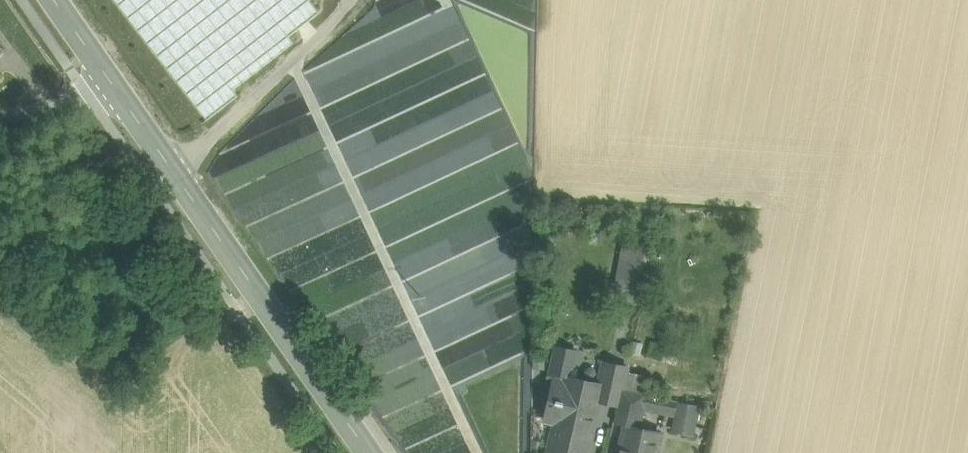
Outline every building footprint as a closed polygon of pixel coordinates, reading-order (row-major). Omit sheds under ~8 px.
[(645,262),(625,258),(619,289),(639,292),(645,262)] [(520,351),(526,350),(524,324),(517,325),(520,351)] [(555,342),(548,369),(570,374),(576,348),(555,342)] [(627,369),(604,364),(601,384),(602,384),(599,400),(618,404),(622,389),(627,369)] [(565,376),(563,381),(554,379),(545,420),(556,423),(549,452),(587,452),(599,400),(602,384),(601,384),(565,376)] [(622,389),(618,404),(616,413),(640,418),(642,407),(645,394),(622,389)] [(677,401),(645,394),(642,407),(674,414),(677,401)] [(698,407),(679,403),(675,422),(694,426),(698,407)] [(625,425),(619,452),(656,452),(661,433),(625,425)]
